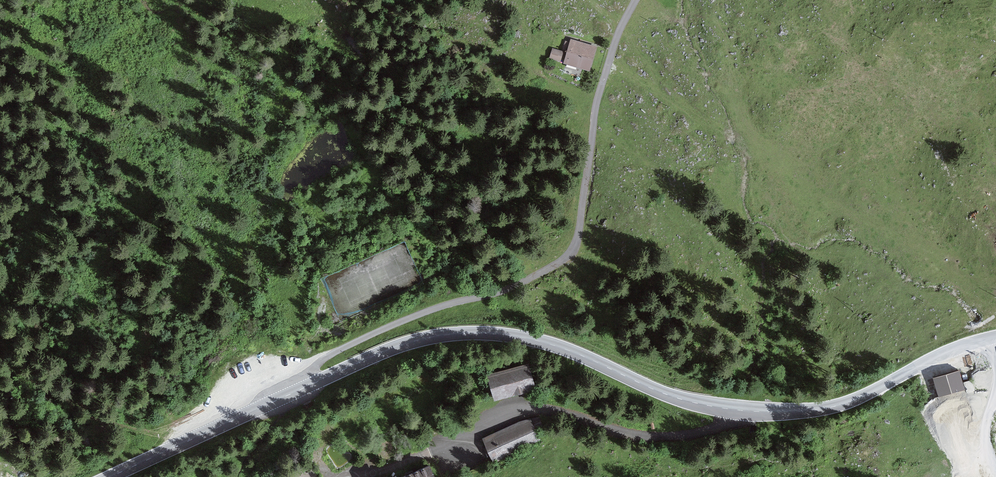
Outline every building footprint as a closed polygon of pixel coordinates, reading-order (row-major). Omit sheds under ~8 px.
[(567,61),(586,67),(591,48),(572,42),(572,44),(566,42),(564,49),(570,51),(567,61)] [(551,57),(558,59),(560,52),(553,50),(551,57)] [(490,374),(496,397),(533,387),(527,364),(490,374)] [(934,377),(939,397),(964,390),(959,370),(934,377)] [(963,381),(967,393),(975,391),(971,379),(963,381)] [(312,403),(304,407),(307,412),(315,408),(312,403)] [(487,455),(492,453),(495,460),(530,445),(529,443),(539,438),(536,431),(543,428),(538,418),(520,423),(486,439),(489,445),(484,447),(487,455)] [(428,466),(402,476),(433,476),(428,466)]
